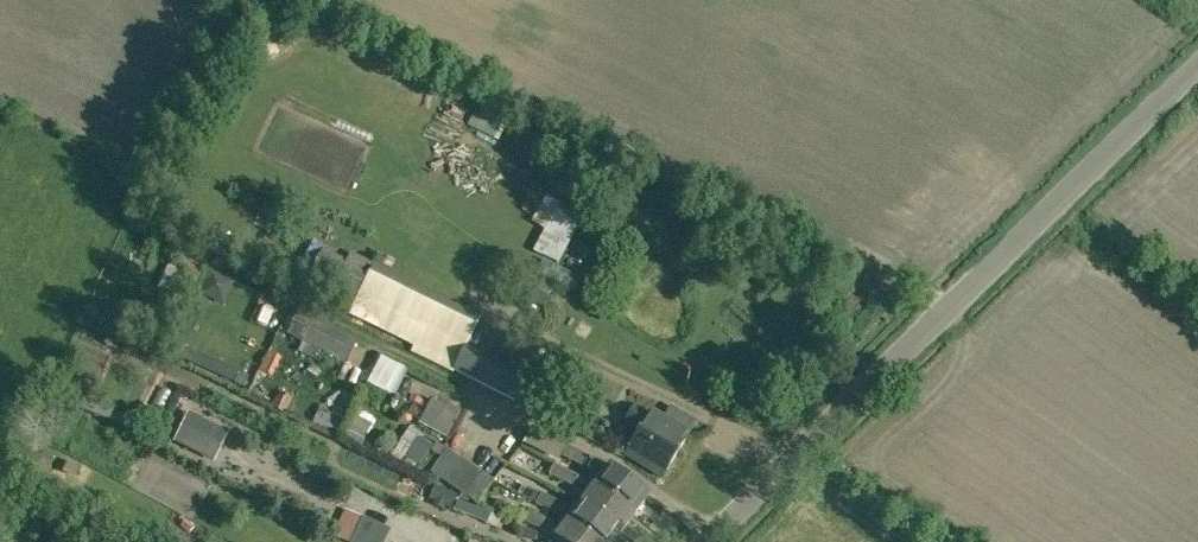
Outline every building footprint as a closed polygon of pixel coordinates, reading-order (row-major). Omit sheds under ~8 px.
[(475,109),(467,126),(498,142),(506,125),(475,109)] [(555,264),(578,214),(536,195),(524,222),(536,228),(526,251),(555,264)] [(206,252),(192,246),(187,255),(203,262),(206,252)] [(322,249),(307,282),(354,303),(367,271),(364,270),(368,260),(351,253),(347,260),(322,249)] [(537,274),(576,293),(581,279),(543,260),(537,274)] [(183,273),(168,266),(157,289),(187,303),(203,270),(188,263),(183,273)] [(523,298),(546,309),(555,290),(534,279),(523,298)] [(457,316),(438,305),(431,320),(429,319),(419,340),(412,353),(542,417),(548,406),(565,417),(577,392),(560,384),(561,381),(516,356),(508,367),(447,335),(457,316)] [(357,343),(298,312),(285,337),(301,344),(345,366),(357,343)] [(272,376),(280,358),(268,352),(260,371),(272,376)] [(380,358),(366,385),(395,399),(408,371),(380,358)] [(278,393),(271,409),(285,417),(293,399),(278,393)] [(447,405),(433,430),(447,439),(461,413),(447,405)] [(651,415),(633,406),(621,424),(639,434),(628,452),(667,478),(687,438),(651,415)] [(187,413),(173,443),(213,462),(228,433),(187,413)] [(423,471),(434,446),(403,434),(392,459),(423,471)] [(582,468),(588,457),(567,446),(561,457),(582,468)] [(443,481),(458,458),(447,450),(430,473),(443,481)] [(443,481),(456,491),(472,467),(458,458),(443,481)] [(596,487),(634,515),(648,497),(610,468),(592,460),(586,471),(602,478),(596,487)] [(329,472),(313,463),(307,475),(323,483),(329,472)] [(579,477),(554,465),(548,477),(574,487),(579,477)] [(456,491),(468,498),(484,474),(472,467),(456,491)] [(484,474),(468,498),(478,505),(494,481),(484,474)] [(450,508),(456,494),(435,485),(428,499),(434,501),(433,505),(443,509),(445,505),(450,508)] [(621,533),(634,515),(596,487),(583,504),(621,533)] [(567,525),(594,541),(614,541),(621,533),(583,504),(575,515),(542,494),(535,505),(567,525)] [(495,499),(490,512),(507,520),(512,507),(495,499)] [(453,511),(465,516),(469,505),(457,500),(453,511)] [(345,510),(332,536),(343,541),(385,541),(390,531),(345,510)] [(567,525),(562,532),(550,523),(530,510),(522,523),(543,532),(544,529),(555,541),(557,541),(594,541),(567,525)] [(487,513),(483,523),(500,530),(504,519),(487,513)] [(4,534),(0,541),(19,541),(4,534)]
